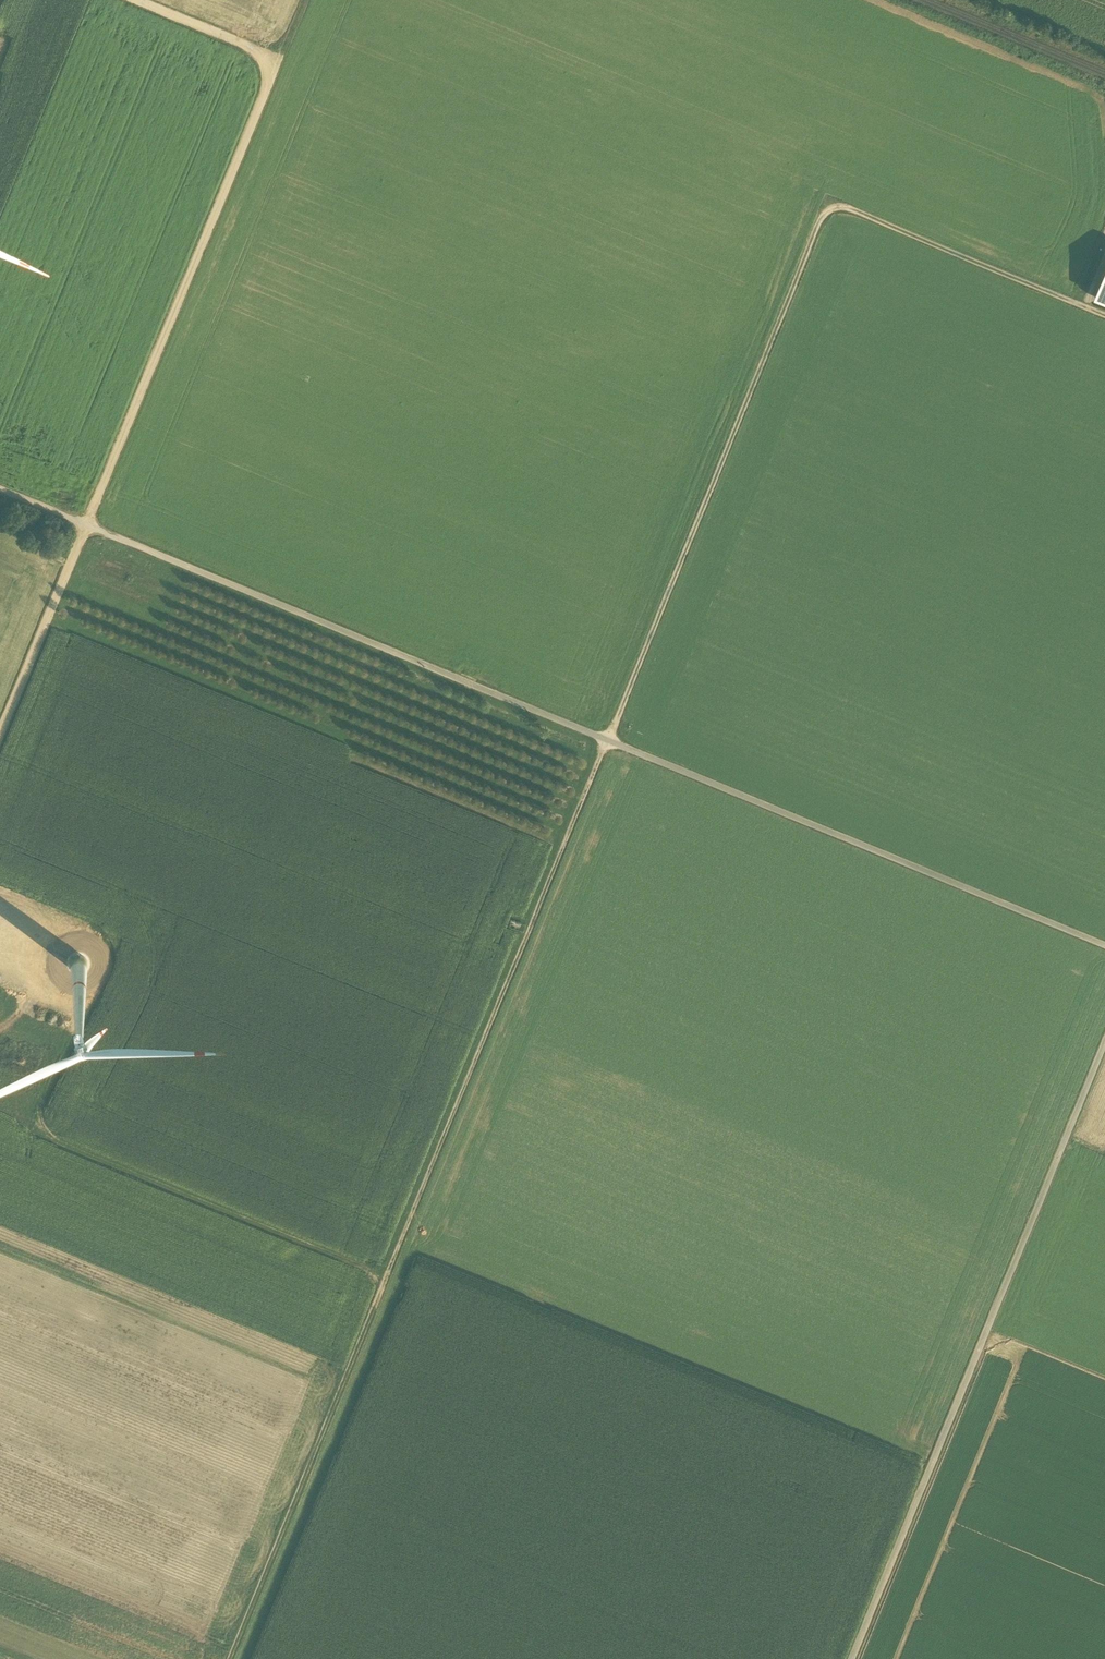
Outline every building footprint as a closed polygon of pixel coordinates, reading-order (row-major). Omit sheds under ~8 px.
[(1096,298),(1104,302),(1104,276),(1096,298)]
